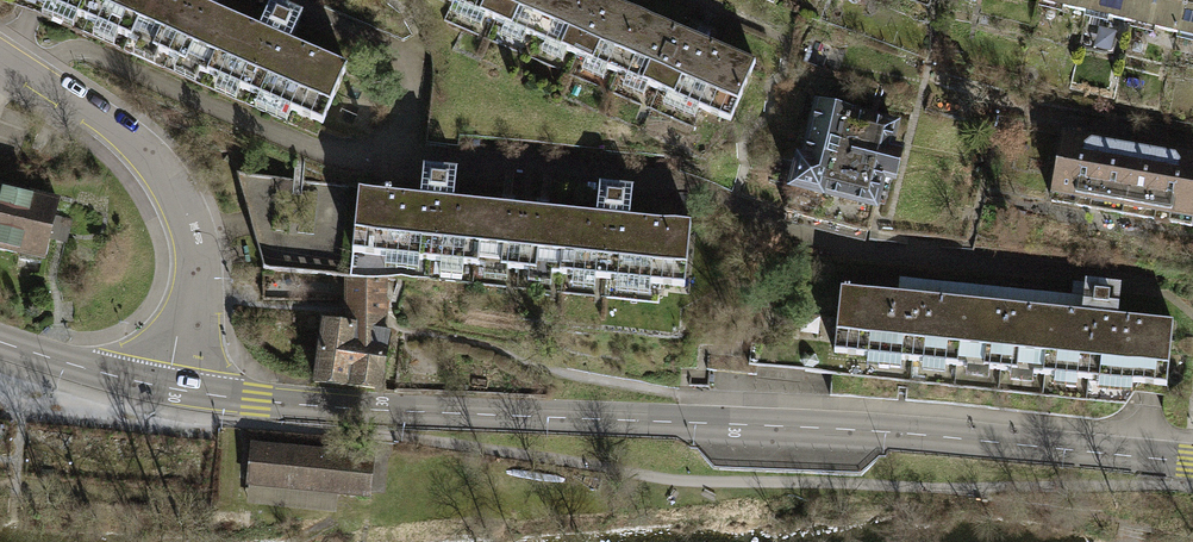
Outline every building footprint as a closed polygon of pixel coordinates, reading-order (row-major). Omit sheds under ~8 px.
[(128,40),(145,0),(33,0),(128,40)] [(128,40),(167,57),(191,0),(145,0),(128,40)] [(207,74),(231,17),(191,0),(167,57),(207,74)] [(231,17),(207,74),(322,122),(345,67),(288,42),(301,12),(273,0),(270,0),(258,28),(231,17)] [(534,37),(550,0),(446,0),(534,37)] [(534,37),(575,54),(598,0),(550,0),(534,37)] [(616,72),(640,14),(607,0),(598,0),(575,54),(616,72)] [(1038,1),(1085,11),(1088,0),(1038,0),(1038,1)] [(1085,11),(1131,22),(1136,0),(1088,0),(1085,11)] [(1131,22),(1177,32),(1184,0),(1136,0),(1131,22)] [(1177,32),(1192,36),(1192,0),(1184,0),(1177,32)] [(753,62),(640,14),(616,72),(729,119),(753,62)] [(796,159),(784,211),(867,230),(880,175),(892,178),(899,151),(887,148),(893,125),(849,115),(850,111),(816,103),(803,161),(796,159)] [(1050,202),(1087,209),(1100,139),(1082,136),(1082,139),(1062,136),(1050,202)] [(1116,142),(1100,139),(1087,209),(1119,214),(1131,148),(1115,145),(1116,142)] [(1119,214),(1153,220),(1165,151),(1147,148),(1147,151),(1131,148),(1119,214)] [(1165,151),(1153,220),(1191,227),(1192,217),(1192,160),(1180,157),(1180,154),(1165,151)] [(351,252),(474,264),(480,203),(453,201),(456,170),(422,166),(419,197),(357,191),(351,252)] [(351,252),(357,191),(357,187),(236,174),(263,268),(349,276),(351,252)] [(595,214),(566,212),(560,272),(684,284),(690,223),(628,218),(631,187),(598,184),(595,214)] [(20,253),(21,248),(44,254),(56,201),(0,189),(0,248),(20,253)] [(474,264),(518,268),(523,207),(480,203),(474,264)] [(566,212),(523,207),(518,268),(560,272),(566,212)] [(347,308),(347,314),(354,315),(354,311),(374,314),(374,309),(374,278),(347,278),(347,308)] [(1171,321),(1116,315),(1080,312),(895,293),(840,287),(833,354),(1165,387),(1171,321)] [(373,332),(376,315),(374,314),(354,311),(354,315),(347,314),(345,327),(319,323),(310,381),(374,390),(383,334),(373,332)] [(370,457),(249,444),(245,480),(366,493),(370,457)]
